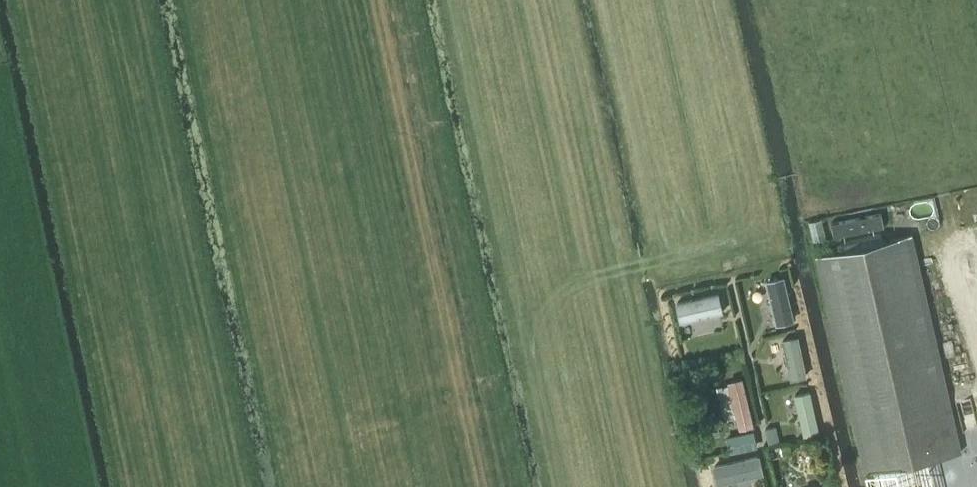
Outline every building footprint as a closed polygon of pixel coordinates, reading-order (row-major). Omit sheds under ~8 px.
[(881,213),(831,223),(834,237),(884,226),(881,213)] [(882,240),(880,231),(843,239),(845,249),(817,255),(866,472),(961,449),(912,234),(882,240)] [(783,277),(766,281),(776,324),(793,320),(783,277)] [(758,446),(754,428),(726,434),(730,452),(758,446)] [(759,455),(713,466),(717,483),(763,473),(759,455)]
